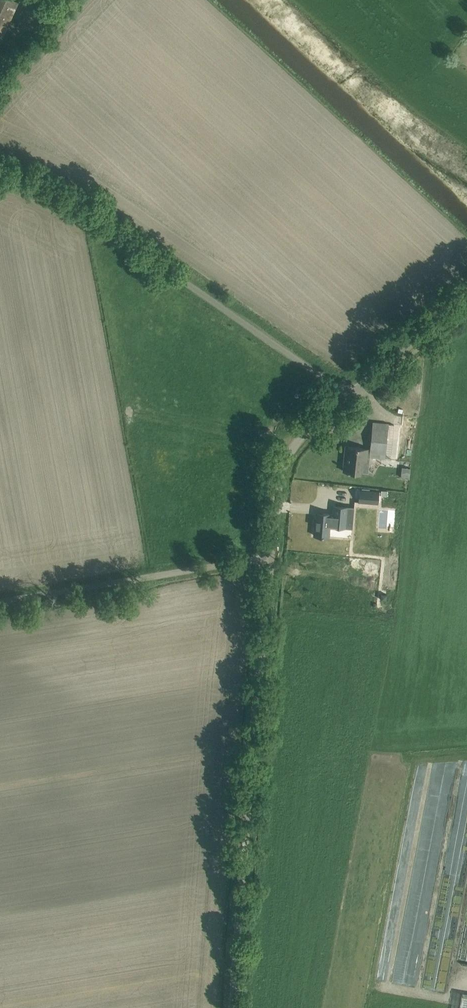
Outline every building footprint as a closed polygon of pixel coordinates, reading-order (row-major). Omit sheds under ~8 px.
[(13,0),(0,0),(0,44),(18,2),(13,0)] [(367,460),(367,456),(385,458),(389,424),(373,423),(370,449),(348,447),(347,455),(344,454),(343,471),(360,473),(361,459),(367,460)] [(410,478),(410,467),(402,467),(401,478),(410,478)] [(359,490),(357,502),(376,504),(377,492),(359,490)] [(329,536),(329,528),(345,530),(347,507),(334,506),(333,514),(323,513),(322,514),(315,514),(313,535),(329,536)]
